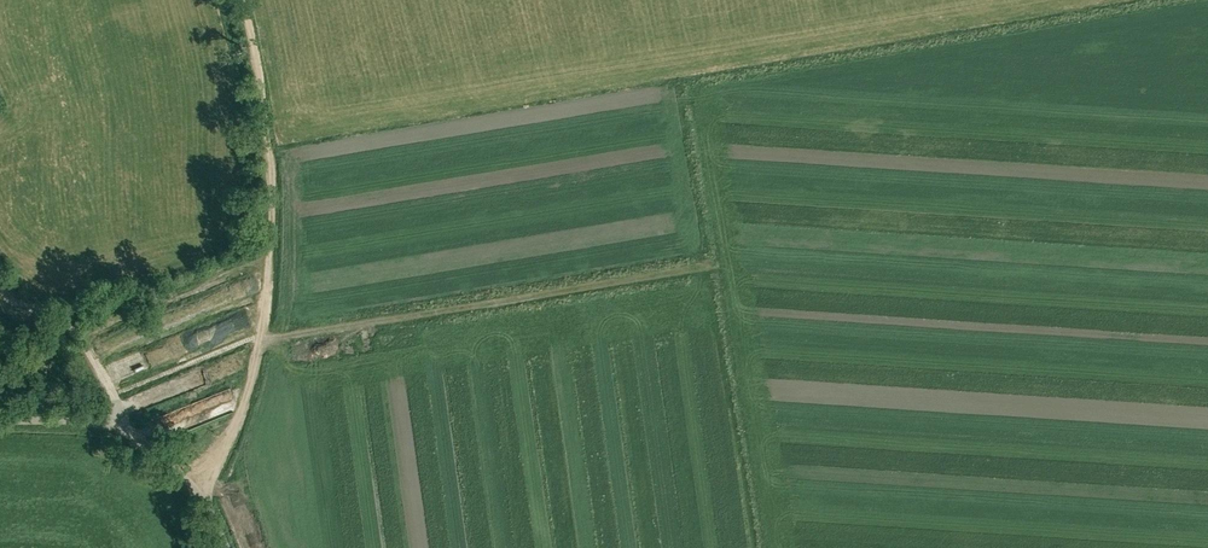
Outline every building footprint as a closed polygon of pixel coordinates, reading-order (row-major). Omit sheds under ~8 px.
[(216,333),(219,330),(215,325),(200,335),(209,349),(221,341),(216,333)]
